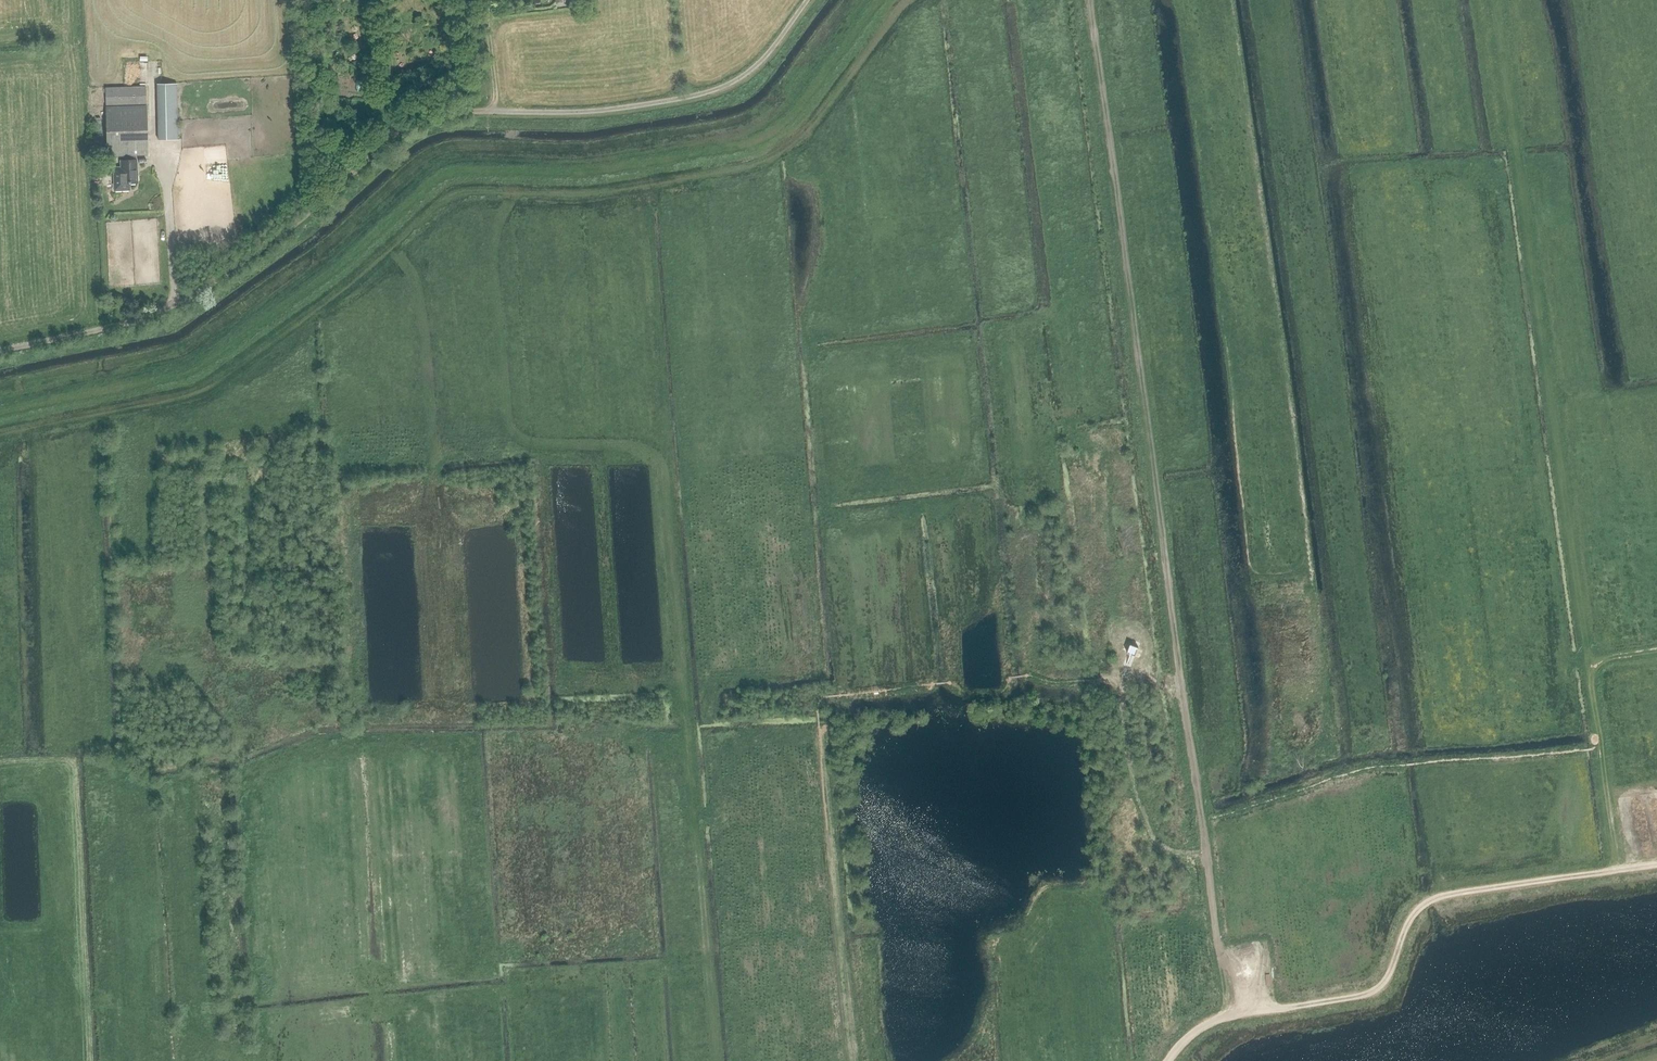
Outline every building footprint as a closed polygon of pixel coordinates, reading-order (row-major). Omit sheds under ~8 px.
[(147,155),(146,107),(145,86),(105,88),(107,156),(122,156),(123,160),(120,160),(120,168),(113,168),(114,190),(128,190),(128,183),(136,183),(135,156),(147,155)] [(177,124),(157,124),(158,140),(177,140),(177,134),(181,133),(181,128),(177,128),(177,124)] [(218,162),(229,162),(229,148),(217,148),(218,162)] [(219,181),(231,180),(231,166),(218,166),(219,181)] [(1139,647),(1131,644),(1128,652),(1131,653),(1136,655),(1139,647)]
